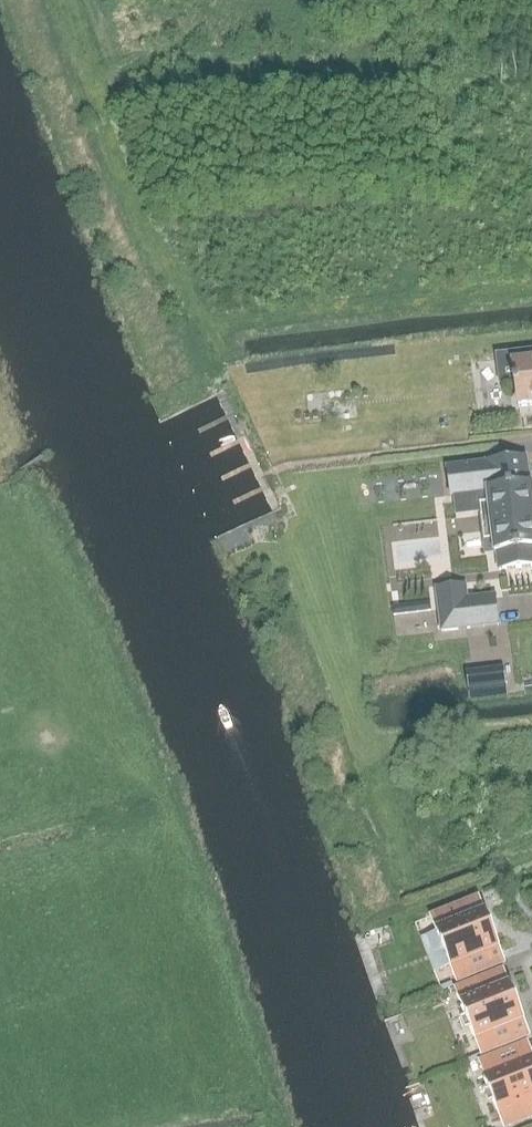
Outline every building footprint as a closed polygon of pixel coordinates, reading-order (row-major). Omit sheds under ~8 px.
[(531,405),(531,361),(512,364),(515,383),(513,383),(513,388),(515,388),(517,407),(531,405)] [(529,486),(525,458),(486,462),(486,463),(450,468),(453,495),(487,491),(494,553),(496,553),(498,570),(531,566),(531,496),(531,486),(529,486)] [(472,629),(468,591),(439,594),(444,632),(472,629)] [(429,602),(392,606),(393,615),(430,610),(429,602)] [(506,691),(504,671),(467,675),(469,695),(506,691)] [(479,898),(430,918),(456,981),(504,962),(479,898)] [(503,971),(455,990),(474,1039),(487,1034),(493,1049),(529,1035),(503,971)] [(484,1078),(503,1126),(504,1126),(531,1116),(531,1055),(531,1054),(527,1044),(493,1058),(498,1073),(485,1078),(484,1078)]
